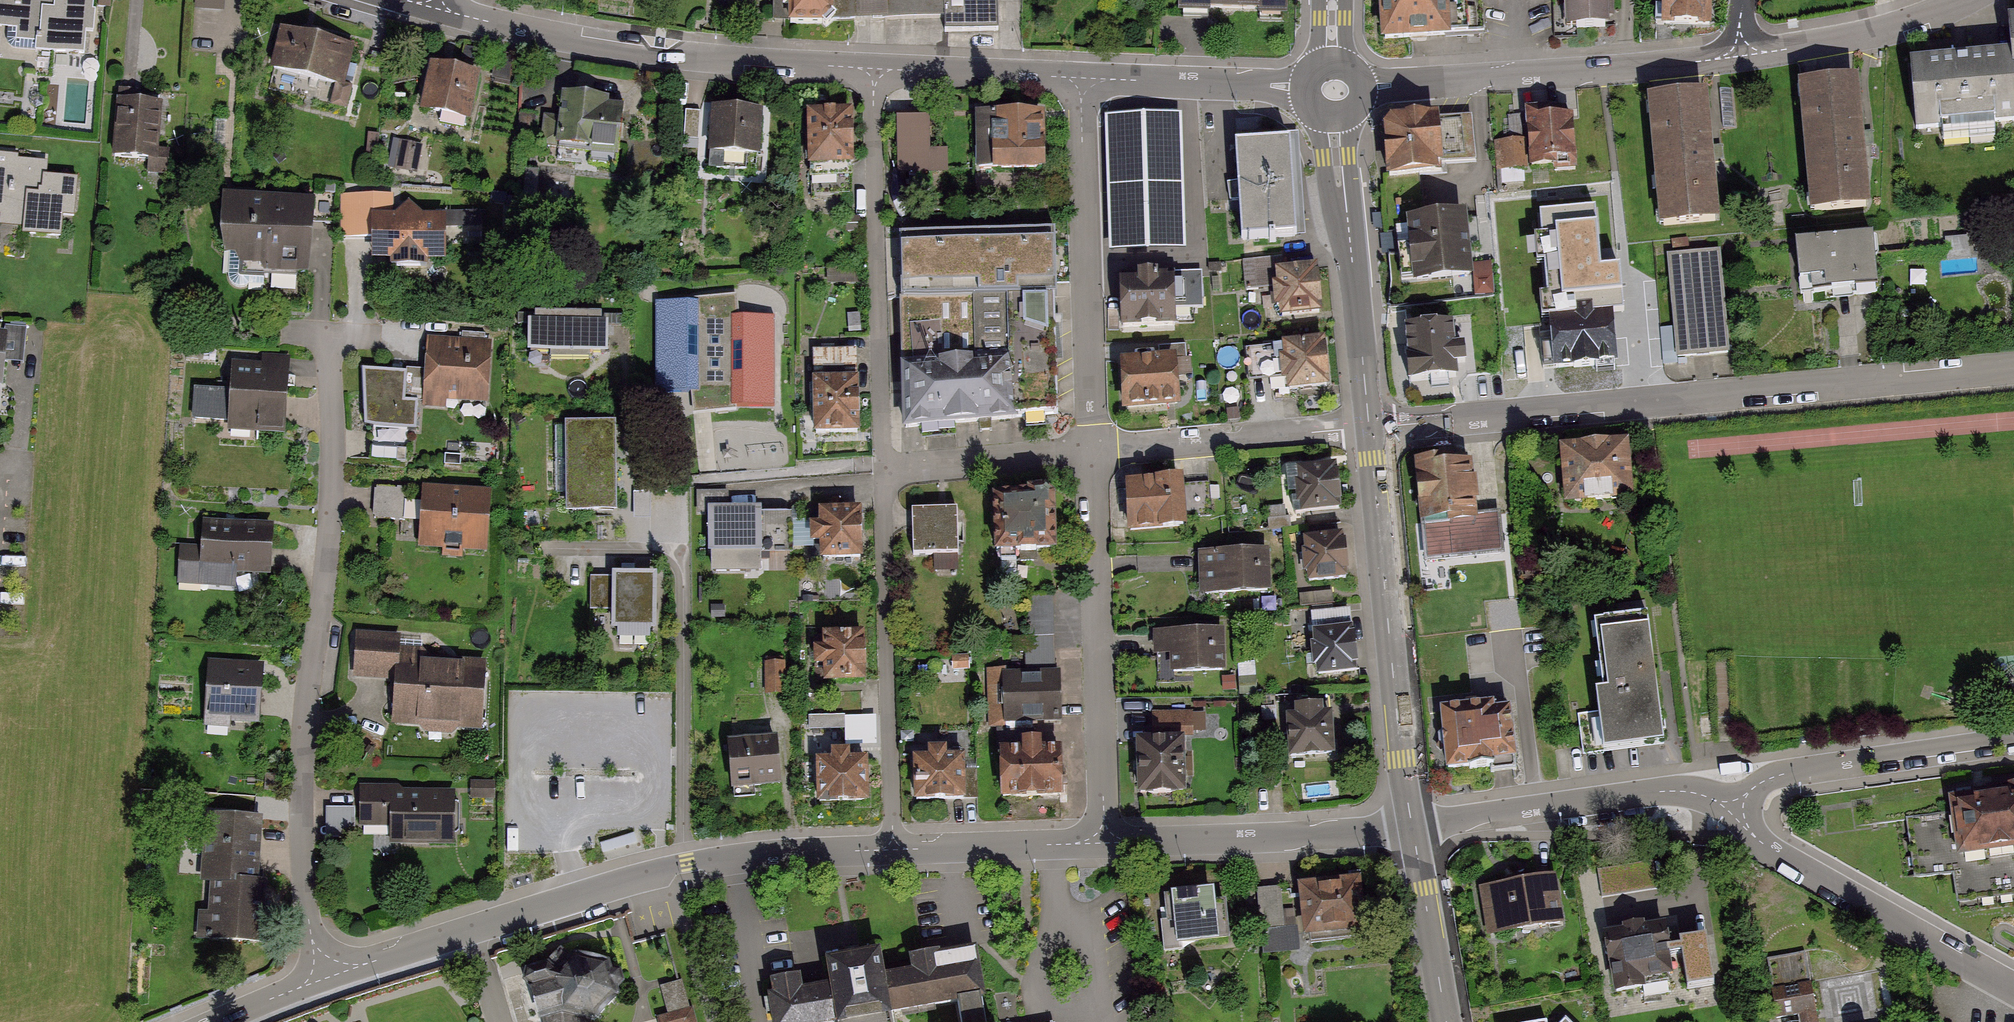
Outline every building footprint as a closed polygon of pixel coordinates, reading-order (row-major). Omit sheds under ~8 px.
[(36,32),(35,50),(89,55),(93,0),(0,0),(0,29),(36,32)] [(785,23),(832,22),(832,0),(784,0),(785,23)] [(883,14),(946,13),(946,31),(998,30),(997,0),(883,0),(883,14)] [(1174,19),(1273,19),(1272,0),(1174,0),(1174,19)] [(1378,50),(1441,48),(1439,0),(1376,0),(1378,50)] [(1566,33),(1605,32),(1604,0),(1565,0),(1566,33)] [(1660,28),(1708,27),(1707,0),(1660,0),(1660,28)] [(2009,91),(2013,91),(2013,27),(2005,28),(2009,91)] [(345,53),(278,33),(267,70),(335,89),(345,53)] [(2006,54),(1909,62),(1914,129),(2011,121),(2009,91),(2006,54)] [(471,85),(423,75),(414,119),(461,129),(471,85)] [(1853,87),(1793,92),(1802,210),(1862,206),(1853,87)] [(620,110),(556,100),(547,155),(611,165),(620,110)] [(156,103),(116,101),(112,158),(152,160),(156,103)] [(1702,102),(1645,107),(1655,227),(1712,222),(1702,102)] [(755,114),(701,112),(699,157),(753,159),(755,114)] [(1567,115),(1521,118),(1522,145),(1502,146),(1504,178),(1571,174),(1567,115)] [(851,117),(801,118),(802,178),(852,176),(851,117)] [(1473,121),(1381,128),(1386,187),(1436,183),(1435,167),(1476,163),(1473,121)] [(939,122),(894,124),(896,178),(941,177),(939,122)] [(1035,124),(978,124),(979,177),(1036,176),(1035,124)] [(1114,127),(1113,153),(1126,153),(1156,154),(1186,156),(1187,130),(1163,129),(1114,127)] [(1279,151),(1227,155),(1233,243),(1285,239),(1284,220),(1279,151)] [(1156,154),(1126,153),(1130,250),(1159,250),(1156,154)] [(0,156),(0,216),(36,219),(35,230),(71,233),(76,184),(38,181),(39,159),(0,156)] [(312,206),(224,201),(220,270),(308,274),(312,206)] [(1574,201),(1542,204),(1547,258),(1579,255),(1574,201)] [(440,218),(369,216),(368,261),(439,262),(440,218)] [(1456,224),(1402,228),(1407,287),(1461,283),(1458,243),(1456,224)] [(1183,233),(1184,259),(1208,258),(1207,231),(1183,233)] [(1056,243),(895,246),(897,442),(1059,418),(1056,243)] [(1865,243),(1796,250),(1801,300),(1870,293),(1865,243)] [(1720,255),(1676,259),(1684,358),(1729,354),(1720,255)] [(1286,260),(1249,263),(1252,295),(1268,294),(1271,325),(1319,320),(1315,272),(1287,274),(1286,260)] [(1608,280),(1543,287),(1553,377),(1618,370),(1608,280)] [(1171,281),(1119,284),(1122,333),(1174,330),(1171,281)] [(756,302),(670,308),(675,374),(761,367),(756,302)] [(601,319),(521,318),(520,356),(600,358),(601,319)] [(1678,324),(1666,325),(1667,354),(1679,353),(1678,324)] [(1462,330),(1404,335),(1408,386),(1466,381),(1462,330)] [(0,332),(0,383),(14,384),(18,333),(0,332)] [(490,344),(427,340),(425,376),(423,406),(486,409),(490,344)] [(1322,346),(1271,351),(1276,398),(1326,393),(1322,346)] [(856,350),(804,351),(805,441),(857,441),(856,350)] [(1174,364),(1125,367),(1127,413),(1177,410),(1174,364)] [(290,372),(230,368),(226,430),(287,433),(290,372)] [(422,435),(425,376),(361,373),(358,432),(422,435)] [(611,427),(559,426),(558,518),(610,519),(611,427)] [(1620,448),(1556,454),(1561,510),(1625,505),(1620,448)] [(1333,471),(1277,476),(1280,522),(1336,517),(1333,471)] [(1470,471),(1419,475),(1426,564),(1502,557),(1498,512),(1473,515),(1470,471)] [(1206,481),(1128,488),(1132,532),(1210,526),(1206,481)] [(379,486),(379,516),(408,516),(408,486),(379,486)] [(489,491),(420,489),(418,543),(488,545),(489,491)] [(708,500),(732,500),(732,489),(701,489),(701,523),(708,523),(708,500)] [(1050,503),(989,506),(992,558),(1053,555),(1050,503)] [(956,511),(907,514),(909,558),(958,555),(956,511)] [(793,514),(709,516),(710,560),(794,557),(793,514)] [(857,514),(812,516),(814,560),(858,558),(857,514)] [(271,529),(198,527),(197,576),(269,578),(271,529)] [(1341,541),(1296,545),(1301,593),(1345,589),(1341,541)] [(1267,558),(1201,562),(1203,606),(1270,602),(1267,558)] [(647,577),(582,576),(582,607),(604,608),(604,635),(646,635),(647,577)] [(1056,596),(1029,596),(1031,666),(1057,666),(1056,596)] [(1648,616),(1593,624),(1603,701),(1596,702),(1604,762),(1666,754),(1656,681),(1648,616)] [(1349,629),(1305,634),(1311,682),(1354,677),(1349,629)] [(1217,633),(1163,634),(1164,675),(1218,674),(1217,633)] [(399,639),(362,638),(360,676),(397,677),(396,718),(471,720),(473,660),(399,658),(399,639)] [(857,638),(818,638),(818,682),(857,682),(857,638)] [(789,662),(768,662),(770,692),(790,691),(789,662)] [(262,666),(208,664),(206,718),(260,720),(262,666)] [(1062,675),(1003,676),(1003,718),(1063,718),(1062,675)] [(1506,704),(1436,709),(1440,771),(1511,766),(1506,704)] [(811,714),(812,725),(848,723),(849,743),(881,741),(879,710),(811,714)] [(1330,715),(1280,717),(1282,766),(1332,764),(1330,715)] [(1183,740),(1137,742),(1140,800),(1185,798),(1183,740)] [(778,742),(732,743),(734,789),(779,788),(778,742)] [(1056,747),(989,750),(990,806),(1058,804),(1056,747)] [(963,757),(911,758),(913,808),(965,806),(963,757)] [(866,759),(816,760),(817,807),(867,806),(866,759)] [(1954,810),(1911,816),(1919,876),(1955,871),(1958,896),(2013,889),(2013,887),(2013,882),(2013,783),(1973,788),(1974,797),(1953,800),(1954,810)] [(450,790),(365,786),(364,824),(383,825),(382,839),(448,842),(450,790)] [(358,825),(359,804),(330,803),(329,824),(358,825)] [(265,814),(206,810),(202,877),(212,878),(238,880),(239,873),(261,874),(265,814)] [(238,880),(212,878),(208,936),(265,940),(269,875),(261,874),(239,873),(238,880)] [(1547,878),(1484,888),(1492,939),(1555,929),(1547,878)] [(1348,885),(1292,890),(1296,926),(1297,936),(1353,931),(1348,885)] [(1281,889),(1256,891),(1261,951),(1298,948),(1297,936),(1296,926),(1284,927),(1281,889)] [(1222,893),(1163,895),(1165,950),(1224,947),(1222,893)] [(1661,918),(1603,926),(1612,995),(1670,988),(1661,918)] [(525,981),(531,987),(541,1021),(543,1021),(544,1021),(588,1021),(589,1020),(599,1021),(618,1002),(615,995),(623,983),(620,971),(609,969),(604,959),(580,953),(571,959),(561,950),(545,967),(527,971),(525,981)] [(767,1005),(769,1021),(985,1021),(974,951),(913,961),(915,973),(882,979),(879,956),(854,960),(829,964),(833,988),(800,995),(798,981),(774,986),(775,1003),(767,1005)] [(1766,958),(1776,1019),(1798,1015),(1799,1021),(1798,1021),(1817,1021),(1804,952),(1766,958)] [(679,982),(666,986),(661,987),(669,1015),(657,1018),(658,1021),(695,1021),(692,1009),(687,1010),(679,982)]
